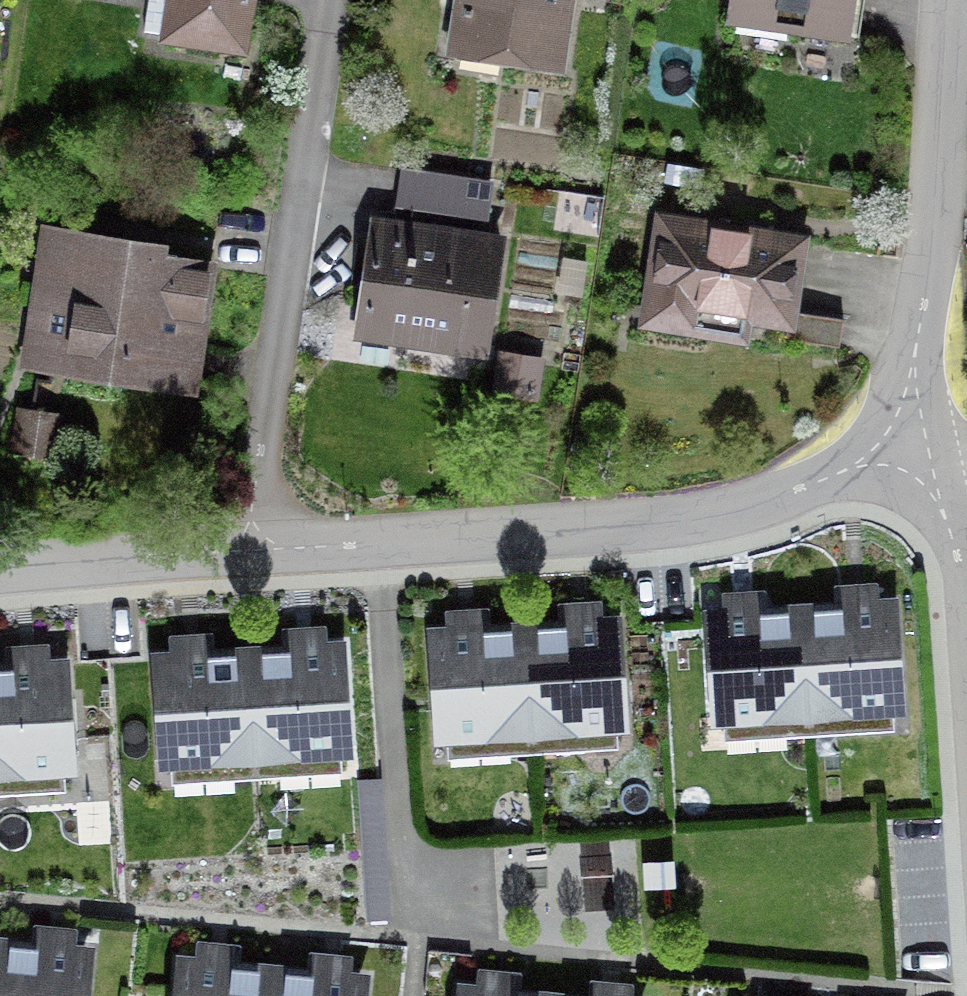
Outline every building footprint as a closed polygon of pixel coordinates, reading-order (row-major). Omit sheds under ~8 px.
[(173,32),(256,46),(264,0),(178,0),(173,32)] [(464,69),(598,86),(610,0),(476,0),(464,69)] [(734,34),(868,54),(876,0),(739,0),(734,34)] [(496,187),(416,175),(412,202),(491,215),(496,187)] [(816,233),(667,212),(650,324),(800,345),(816,233)] [(512,238),(383,217),(364,335),(494,355),(512,238)] [(183,241),(49,223),(30,366),(206,390),(222,270),(180,264),(183,241)] [(817,597),(825,729),(920,723),(911,592),(817,597)] [(817,597),(714,601),(721,733),(825,729),(817,597)] [(641,599),(540,605),(549,745),(651,740),(641,599)] [(452,752),(549,745),(540,605),(442,611),(452,752)] [(254,638),(264,769),(379,762),(369,632),(254,638)] [(264,769),(254,638),(146,647),(156,777),(264,769)] [(103,787),(98,659),(0,663),(0,791),(103,787)] [(0,918),(0,995),(5,995),(14,920),(0,918)] [(5,995),(102,995),(110,931),(14,920),(5,995)] [(194,940),(189,995),(285,995),(290,948),(194,940)] [(285,995),(384,995),(388,958),(290,948),(285,995)] [(564,983),(466,974),(464,995),(563,995),(564,983)] [(564,983),(563,995),(665,995),(665,993),(564,983)]
